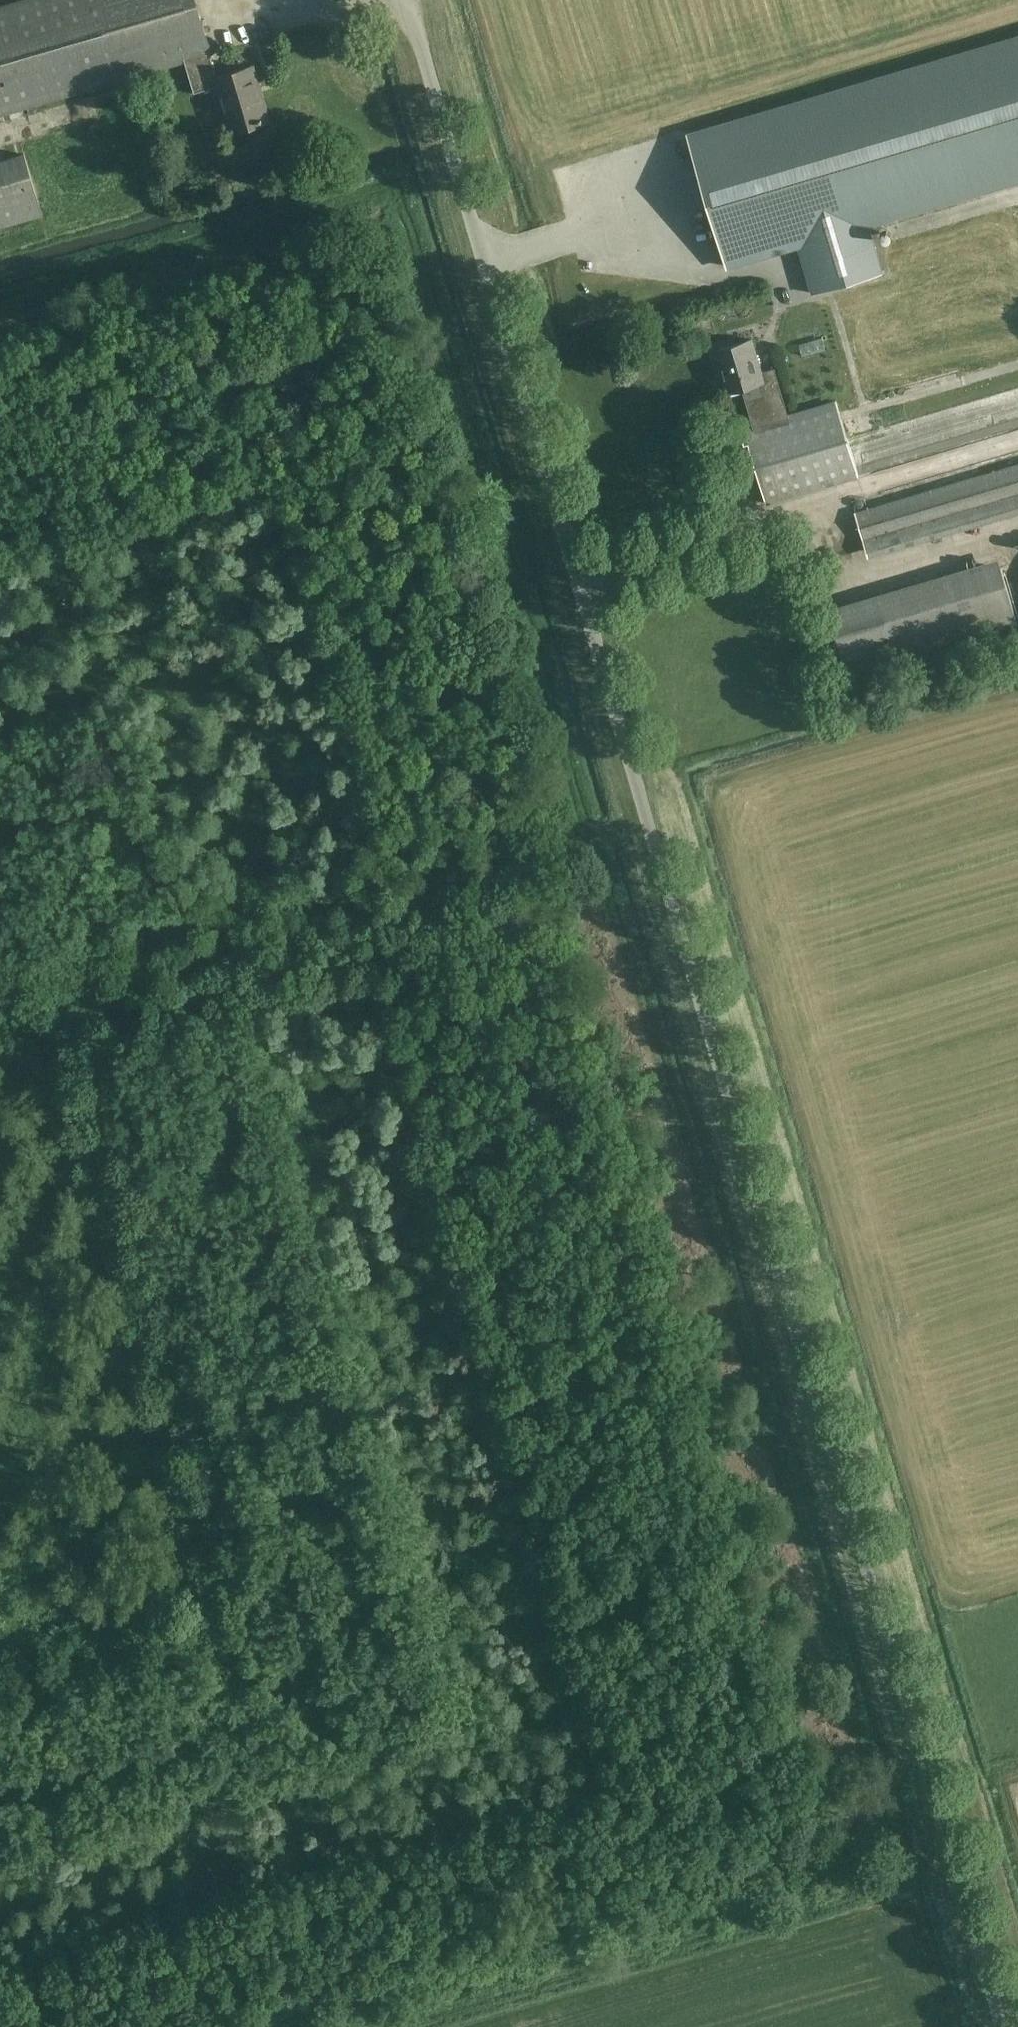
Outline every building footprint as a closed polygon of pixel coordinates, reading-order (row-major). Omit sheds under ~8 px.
[(210,54),(211,53),(196,0),(22,0),(0,6),(0,115),(185,61),(194,93),(218,86),(219,86),(216,76),(210,54)] [(869,276),(882,272),(868,224),(1017,179),(1017,37),(688,135),(726,266),(798,244),(812,293),(825,289),(823,280),(866,268),(869,276)] [(253,66),(251,66),(216,76),(219,86),(218,86),(222,100),(226,99),(233,124),(230,125),(231,131),(233,130),(232,126),(234,125),(261,117),(262,120),(263,119),(262,117),(266,116),(267,120),(269,120),(262,96),(260,97),(251,67),(253,67),(253,66)] [(24,153),(0,160),(0,227),(42,215),(24,153)] [(752,339),(713,350),(713,351),(717,350),(725,376),(721,377),(726,392),(742,388),(744,396),(752,393),(758,412),(750,414),(753,425),(788,415),(774,368),(761,372),(756,356),(753,357),(748,341),(752,340),(752,339)] [(753,425),(744,428),(766,503),(858,476),(855,465),(847,439),(840,415),(836,401),(797,412),(788,415),(753,425)] [(1017,506),(1017,464),(855,513),(866,551),(1017,506)] [(847,672),(1017,622),(1001,567),(830,617),(847,672)]
